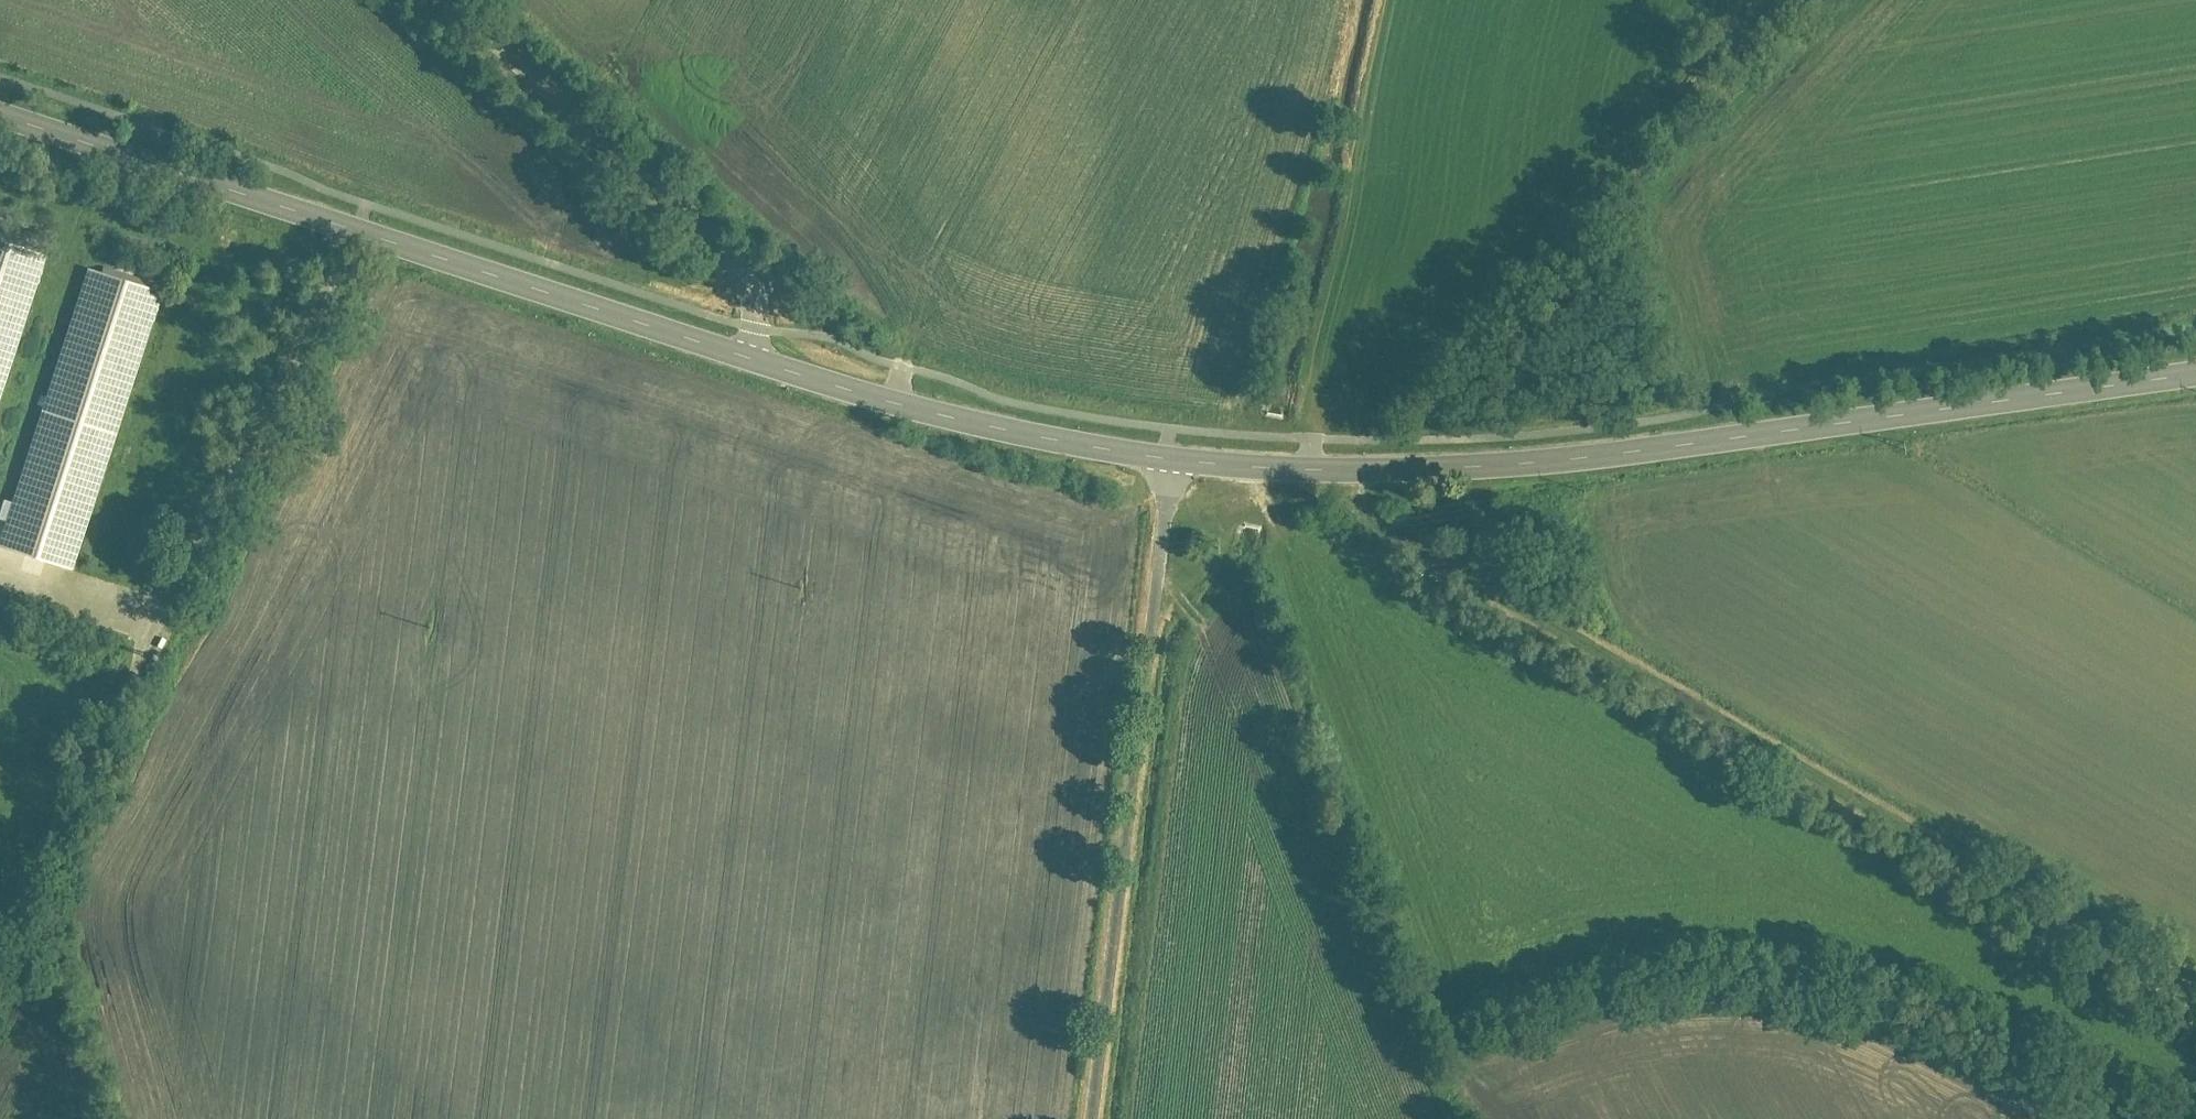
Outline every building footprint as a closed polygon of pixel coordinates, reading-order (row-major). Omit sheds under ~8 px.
[(46,258),(0,244),(0,402),(46,258)] [(0,545),(0,547),(71,570),(160,294),(89,271),(0,545)]
